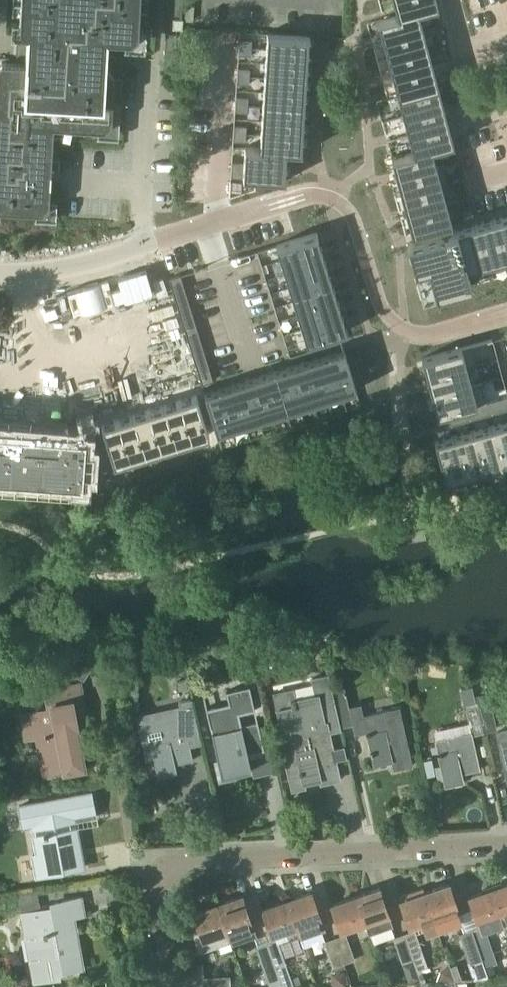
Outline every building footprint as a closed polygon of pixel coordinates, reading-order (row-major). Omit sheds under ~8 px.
[(42,211),(48,206),(53,125),(79,127),(79,135),(117,138),(120,84),(113,84),(114,74),(120,75),(121,58),(106,57),(107,37),(130,39),(138,33),(140,0),(21,0),(20,26),(20,28),(24,33),(28,33),(27,44),(26,63),(2,61),(0,63),(0,209),(42,211)] [(398,15),(418,9),(438,4),(437,0),(394,0),(398,15)] [(398,15),(378,20),(383,39),(424,29),(418,9),(398,15)] [(173,18),(172,28),(183,29),(183,19),(173,18)] [(424,29),(383,39),(388,58),(429,47),(424,29)] [(267,33),(266,48),(308,50),(309,36),(267,33)] [(252,47),(252,39),(240,38),(240,46),(252,47)] [(240,46),(239,54),(252,54),(252,47),(240,46)] [(429,47),(388,58),(393,77),(434,66),(429,47)] [(266,48),(266,62),(307,65),(308,50),(266,48)] [(266,62),(265,76),(306,79),(307,65),(266,62)] [(434,66),(393,77),(398,95),(438,84),(434,66)] [(238,75),(250,75),(251,68),(238,67),(238,75)] [(237,83),(250,83),(250,75),(238,75),(237,83)] [(265,76),(264,91),(305,93),(306,79),(265,76)] [(433,88),(392,99),(397,118),(438,107),(433,88)] [(264,91),(263,105),(304,108),(305,93),(264,91)] [(236,96),(236,104),(248,104),(249,96),(236,96)] [(236,111),(248,112),(248,104),(236,104),(236,111)] [(263,105),(262,119),(303,122),(304,108),(263,105)] [(438,107),(397,118),(402,136),(443,125),(438,107)] [(262,119),(261,134),(302,136),(303,122),(262,119)] [(247,125),(235,125),(234,132),(247,133),(247,125)] [(443,125),(402,136),(407,155),(426,150),(448,144),(443,125)] [(234,140),(246,141),(247,133),(234,132),(234,140)] [(261,134),(260,148),(286,150),(302,151),(302,136),(261,134)] [(245,147),(244,162),(285,165),(286,150),(260,148),(245,147)] [(407,155),(386,160),(391,179),(431,168),(426,150),(407,155)] [(232,161),(232,169),(244,170),(244,162),(232,161)] [(244,170),(243,177),(256,178),(258,178),(284,180),(285,165),(244,162),(244,170)] [(431,168),(391,179),(396,197),(436,187),(431,168)] [(232,169),(232,176),(243,177),(244,170),(232,169)] [(436,187),(396,197),(401,216),(441,205),(436,187)] [(441,205),(401,216),(406,235),(446,224),(441,205)] [(493,219),(503,257),(506,256),(506,215),(493,219)] [(493,219),(475,224),(485,262),(503,257),(493,219)] [(475,224),(457,228),(467,266),(485,262),(475,224)] [(457,228),(408,242),(419,285),(433,281),(436,295),(472,285),(467,266),(457,228)] [(315,233),(276,246),(280,260),(320,248),(315,233)] [(320,248),(280,260),(285,274),(324,262),(320,248)] [(324,262),(285,274),(289,288),(329,276),(324,262)] [(181,274),(169,277),(171,284),(183,281),(181,274)] [(329,276),(289,288),(293,302),(333,289),(329,276)] [(163,278),(153,281),(158,296),(168,293),(164,279),(163,278)] [(183,281),(171,284),(174,292),(185,288),(183,281)] [(146,285),(138,288),(141,298),(149,295),(146,285)] [(138,288),(130,290),(133,300),(141,298),(138,288)] [(185,288),(174,292),(176,298),(176,299),(187,296),(185,288)] [(333,289),(293,302),(297,315),(337,303),(333,289)] [(149,295),(141,298),(144,308),(147,307),(152,305),(149,295)] [(187,296),(176,299),(178,305),(178,307),(190,303),(187,296)] [(141,298),(133,300),(136,310),(144,308),(141,298)] [(176,298),(164,302),(166,309),(178,305),(176,299),(176,298)] [(152,305),(147,307),(150,314),(161,311),(159,303),(152,305)] [(190,303),(178,307),(180,312),(181,314),(192,311),(190,303)] [(337,303),(297,315),(302,329),(341,317),(337,303)] [(178,305),(166,309),(169,316),(180,312),(178,307),(178,305)] [(136,310),(138,317),(150,314),(147,307),(144,308),(136,310)] [(161,311),(150,314),(152,321),(163,318),(161,311)] [(192,311),(181,314),(182,320),(183,322),(194,318),(192,311)] [(180,312),(169,316),(171,323),(182,320),(181,314),(180,312)] [(150,314),(138,317),(141,325),(152,321),(150,314)] [(341,317),(302,329),(306,344),(328,337),(338,334),(346,332),(341,317)] [(163,318),(152,321),(154,328),(165,325),(163,318)] [(194,318),(183,322),(184,327),(185,329),(197,326),(194,318)] [(182,320),(171,323),(173,330),(184,327),(183,322),(182,320)] [(152,321),(141,325),(143,332),(154,328),(152,321)] [(165,325),(154,328),(156,335),(167,332),(165,325)] [(197,326),(185,329),(187,334),(188,337),(199,333),(197,326)] [(184,327),(173,330),(175,337),(187,334),(185,329),(184,327)] [(154,328),(143,332),(145,339),(156,335),(154,328)] [(167,332),(156,335),(158,342),(170,339),(167,332)] [(199,333),(188,337),(189,341),(190,344),(201,341),(199,333)] [(187,334),(175,337),(177,344),(189,341),(188,337),(187,334)] [(338,334),(328,337),(330,345),(341,341),(338,334)] [(156,335),(145,339),(147,346),(158,342),(156,335)] [(328,337),(317,341),(319,348),(330,345),(328,337)] [(170,339),(158,342),(161,350),(172,346),(170,339)] [(189,341),(177,344),(180,352),(191,348),(190,344),(189,341)] [(201,341),(190,344),(191,348),(192,352),(204,348),(201,341)] [(317,341),(306,344),(308,351),(319,348),(317,341)] [(158,342),(147,346),(149,353),(161,350),(158,342)] [(422,357),(427,377),(467,366),(476,364),(472,345),(471,344),(422,357)] [(172,346),(161,350),(163,357),(174,353),(172,346)] [(191,348),(180,352),(182,359),(193,355),(192,352),(191,348)] [(204,348),(192,352),(193,355),(195,359),(206,356),(204,348)] [(161,350),(149,353),(152,360),(163,357),(161,350)] [(344,350),(329,354),(341,394),(356,390),(344,350)] [(174,353),(163,357),(165,364),(176,360),(174,353)] [(329,354),(315,359),(327,398),(341,394),(329,354)] [(193,355),(182,359),(184,366),(195,362),(195,359),(193,355)] [(206,356),(195,359),(195,362),(197,367),(209,363),(206,356)] [(163,357),(152,360),(154,367),(165,364),(163,357)] [(315,359),(301,363),(314,403),(327,398),(315,359)] [(176,360),(165,364),(167,371),(178,367),(176,360)] [(195,362),(184,366),(186,373),(198,369),(197,367),(195,362)] [(209,363),(197,367),(198,369),(199,375),(211,371),(209,363)] [(301,363),(288,367),(300,407),(314,403),(301,363)] [(165,364),(154,367),(156,374),(167,371),(165,364)] [(427,377),(432,395),(472,385),(467,366),(427,377)] [(178,367),(167,371),(170,378),(181,375),(178,367)] [(288,367),(274,371),(286,411),(300,407),(288,367)] [(198,369),(186,373),(189,380),(200,377),(199,375),(198,369)] [(167,371),(156,374),(158,382),(170,378),(167,371)] [(211,371),(199,375),(200,377),(202,383),(214,380),(211,371)] [(274,371),(260,376),(272,415),(286,411),(274,371)] [(181,375),(170,378),(172,385),(183,382),(181,375)] [(260,376),(246,380),(259,420),(272,415),(260,376)] [(170,378),(158,382),(161,389),(172,385),(170,378)] [(246,380),(233,384),(245,424),(259,420),(246,380)] [(482,403),(487,402),(481,382),(472,385),(432,395),(437,415),(445,413),(452,411),(459,409),(467,407),(474,405),(482,403)] [(233,384),(219,389),(231,428),(245,424),(233,384)] [(219,389),(204,393),(217,433),(231,428),(219,389)] [(197,394),(181,399),(193,439),(210,434),(197,394)] [(496,399),(499,411),(506,409),(506,396),(496,399)] [(181,399),(165,404),(178,444),(193,439),(181,399)] [(496,399),(489,401),(492,413),(499,411),(496,399)] [(487,402),(482,403),(485,415),(492,413),(489,401),(487,402)] [(482,403),(474,405),(477,416),(485,415),(482,403)] [(165,404),(150,409),(162,449),(178,444),(165,404)] [(474,405),(467,407),(470,418),(477,416),(474,405)] [(470,418),(467,407),(459,409),(462,420),(470,418)] [(150,409),(134,414),(147,454),(162,449),(150,409)] [(459,409),(452,411),(455,422),(462,420),(459,409)] [(445,413),(448,424),(455,422),(452,411),(445,413)] [(440,426),(448,424),(445,413),(437,415),(440,426)] [(134,414),(119,419),(131,458),(147,454),(134,414)] [(119,419),(102,424),(114,464),(131,458),(119,419)] [(506,463),(506,421),(491,425),(502,465),(506,463)] [(483,470),(502,465),(491,425),(473,430),(483,470)] [(82,483),(86,436),(0,430),(0,477),(82,483)] [(465,475),(483,470),(473,430),(454,435),(465,475)] [(445,480),(465,475),(454,435),(435,440),(445,480)] [(257,627),(256,639),(268,640),(269,628),(257,627)] [(291,705),(277,708),(283,736),(280,737),(291,789),(304,786),(305,788),(306,787),(305,782),(318,779),(319,784),(321,784),(320,783),(339,779),(329,731),(340,728),(340,726),(334,701),(333,693),(332,693),(328,674),(312,677),(315,693),(295,698),(294,697),(290,698),(291,705)] [(74,714),(86,712),(79,680),(43,688),(48,707),(20,713),(25,736),(36,734),(44,773),(85,765),(74,714)] [(473,685),(460,687),(464,704),(467,704),(476,701),(473,685)] [(240,715),(255,711),(249,686),(227,692),(230,703),(208,709),(205,697),(204,697),(221,775),(251,768),(248,754),(264,750),(258,721),(242,725),(240,715)] [(398,706),(359,714),(357,705),(349,707),(345,691),(333,693),(334,701),(340,726),(353,723),(356,734),(368,731),(375,762),(392,758),(393,763),(410,759),(398,706)] [(196,721),(191,696),(179,699),(183,723),(148,731),(158,775),(175,771),(174,764),(192,760),(184,724),(196,721)] [(479,705),(484,730),(497,727),(491,703),(479,705)] [(435,739),(445,783),(462,779),(461,772),(481,768),(473,732),(484,730),(479,705),(466,708),(469,724),(471,731),(435,739)] [(497,731),(504,766),(506,779),(506,729),(497,731)] [(55,786),(59,805),(37,809),(41,831),(35,833),(40,857),(33,858),(37,875),(43,873),(45,882),(54,880),(52,871),(83,865),(73,815),(85,812),(79,781),(55,786)] [(461,921),(457,910),(448,883),(425,892),(433,918),(437,929),(461,921)] [(493,888),(505,923),(506,923),(506,883),(493,888)] [(393,926),(389,913),(380,888),(355,896),(364,922),(369,934),(393,926)] [(505,923),(493,888),(469,897),(480,927),(472,930),(481,955),(493,951),(485,930),(505,923)] [(286,900),(295,926),(300,938),(324,929),(310,891),(286,900)] [(410,926),(433,918),(425,892),(400,900),(410,926)] [(232,940),(235,939),(254,932),(241,895),(235,898),(218,903),(230,940),(232,940)] [(331,904),(340,930),(364,922),(355,896),(331,904)] [(80,897),(64,900),(51,903),(52,907),(30,911),(20,913),(33,983),(61,978),(61,979),(72,976),(70,969),(82,966),(73,918),(84,915),(80,897)] [(263,909),(273,934),(287,929),(291,941),(300,938),(295,926),(286,900),(263,909)] [(191,924),(201,952),(232,941),(232,940),(230,940),(218,903),(195,911),(199,922),(191,924)] [(403,934),(412,959),(419,978),(420,982),(425,980),(421,969),(428,967),(424,955),(415,930),(403,934)] [(481,955),(472,930),(461,934),(470,959),(481,955)] [(334,937),(343,963),(354,959),(346,933),(334,937)] [(393,937),(402,963),(409,982),(419,978),(412,959),(403,934),(393,937)] [(277,937),(266,941),(281,986),(282,986),(292,984),(287,967),(277,937)] [(343,963),(334,937),(324,940),(332,966),(343,963)] [(266,941),(255,945),(263,970),(269,986),(281,986),(266,941)] [(487,978),(488,986),(495,986),(498,984),(497,978),(487,978)]
